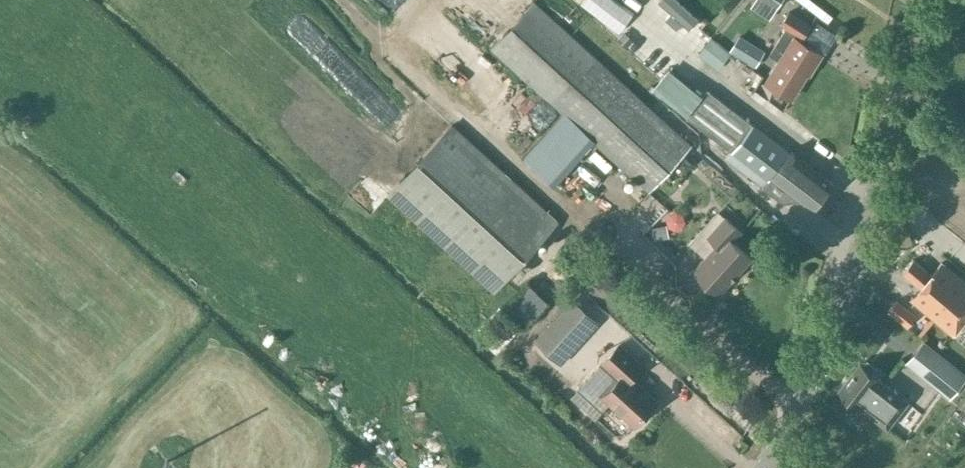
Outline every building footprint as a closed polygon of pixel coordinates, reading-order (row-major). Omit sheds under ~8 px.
[(786,0),(761,0),(778,12),(786,0)] [(565,114),(594,141),(649,192),(692,145),(534,1),(492,48),(565,114)] [(810,26),(789,12),(782,23),(787,27),(770,54),(780,60),(766,82),(791,98),(807,73),(809,74),(822,54),(801,40),(810,26)] [(709,44),(729,61),(742,45),(722,29),(709,44)] [(341,39),(326,56),(407,130),(422,113),(341,39)] [(798,158),(789,151),(708,89),(687,116),(732,150),(726,158),(763,186),(775,171),(819,205),(831,189),(799,165),(795,162),(798,158)] [(594,141),(565,114),(525,157),(554,184),(594,141)] [(453,125),(389,195),(494,289),(557,220),(453,125)] [(684,156),(677,163),(681,166),(688,166),(691,162),(684,156)] [(733,240),(741,231),(725,217),(708,236),(718,244),(694,271),(719,294),(752,258),(733,240)] [(565,235),(544,249),(555,266),(576,251),(565,235)] [(916,260),(906,273),(924,287),(915,300),(958,334),(964,326),(964,279),(944,262),(934,275),(916,260)] [(533,311),(551,285),(537,274),(518,301),(533,311)] [(599,322),(572,298),(534,340),(561,365),(599,322)] [(498,326),(511,339),(530,321),(518,308),(498,326)] [(923,340),(905,363),(949,398),(964,378),(964,373),(923,340)] [(631,377),(642,365),(620,344),(603,363),(620,378),(603,396),(635,425),(657,401),(631,377)] [(874,369),(865,363),(863,366),(860,363),(839,390),(887,427),(907,401),(871,373),(874,369)]
